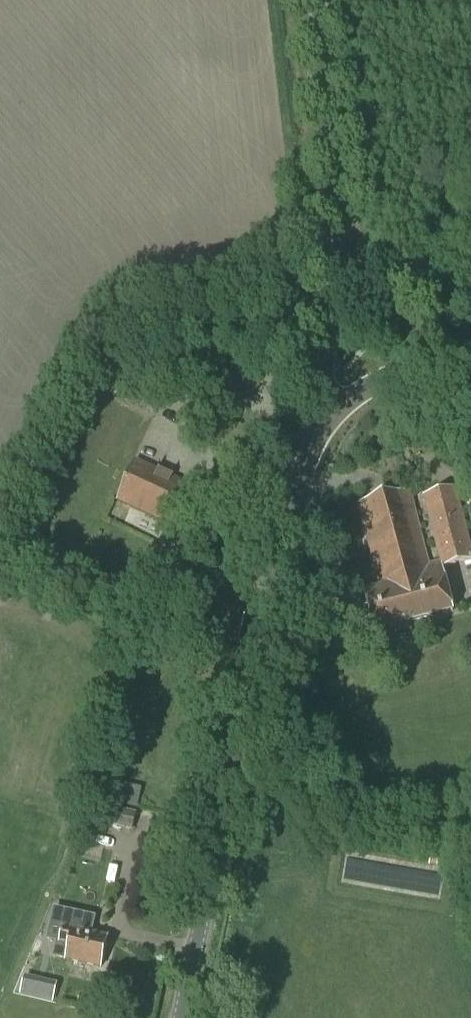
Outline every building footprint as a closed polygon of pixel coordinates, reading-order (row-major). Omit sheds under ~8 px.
[(178,531),(198,488),(135,458),(116,501),(178,531)] [(424,497),(441,563),(428,566),(408,490),(356,504),(378,587),(364,591),(374,633),(454,612),(443,568),(470,561),(470,550),(455,489),(424,497)] [(253,600),(191,573),(173,615),(239,643),(253,600)] [(133,831),(138,813),(104,805),(100,823),(133,831)] [(102,968),(109,938),(64,928),(61,943),(58,942),(55,958),(102,968)]
